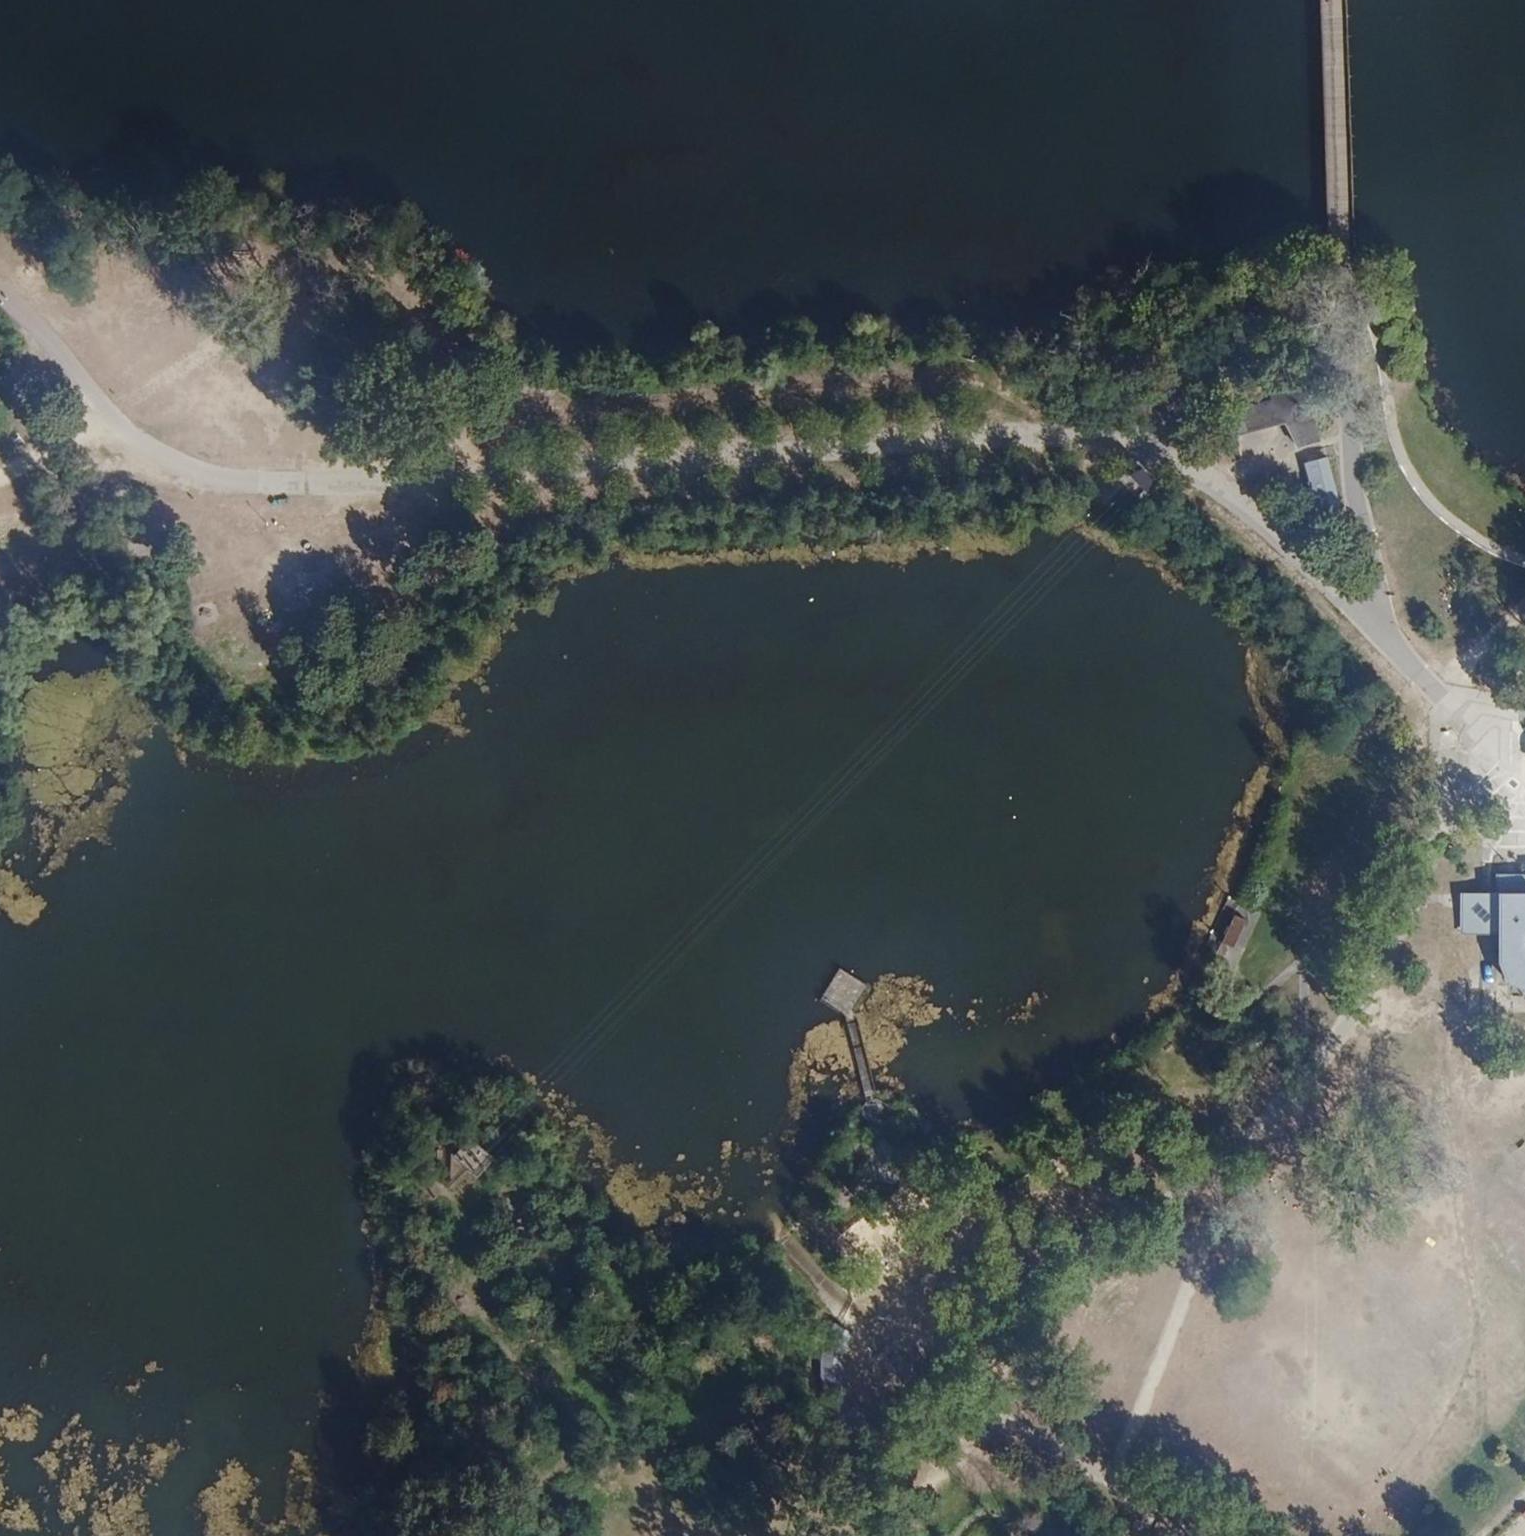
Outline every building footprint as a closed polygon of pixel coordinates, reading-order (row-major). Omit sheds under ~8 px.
[(1217,416),(1221,431),(1232,436),(1285,423),(1297,447),(1318,441),(1302,383),(1269,392),(1273,401),(1217,416)] [(1339,511),(1337,497),(1326,458),(1306,463),(1306,466),(1313,484),(1308,485),(1314,506),(1319,505),(1323,523),(1331,520),(1339,511)] [(1159,486),(1138,462),(1122,476),(1137,494),(1143,500),(1147,497),(1159,486)] [(1498,893),(1463,893),(1464,932),(1501,932),(1501,962),(1508,981),(1509,982),(1524,987),(1524,877),(1498,877),(1498,893)] [(846,1342),(851,1335),(837,1326),(832,1334),(828,1345),(826,1350),(825,1356),(824,1361),(824,1367),(824,1379),(827,1390),(829,1396),(834,1406),(841,1415),(845,1420),(849,1424),(853,1428),(858,1431),(863,1434),(868,1436),(874,1439),(879,1440),(884,1425),(879,1424),(875,1422),(863,1415),(860,1412),(856,1409),(850,1402),(848,1398),(846,1394),(844,1390),(843,1386),(840,1377),(840,1373),(840,1363),(841,1354),(843,1350),(846,1342)]
